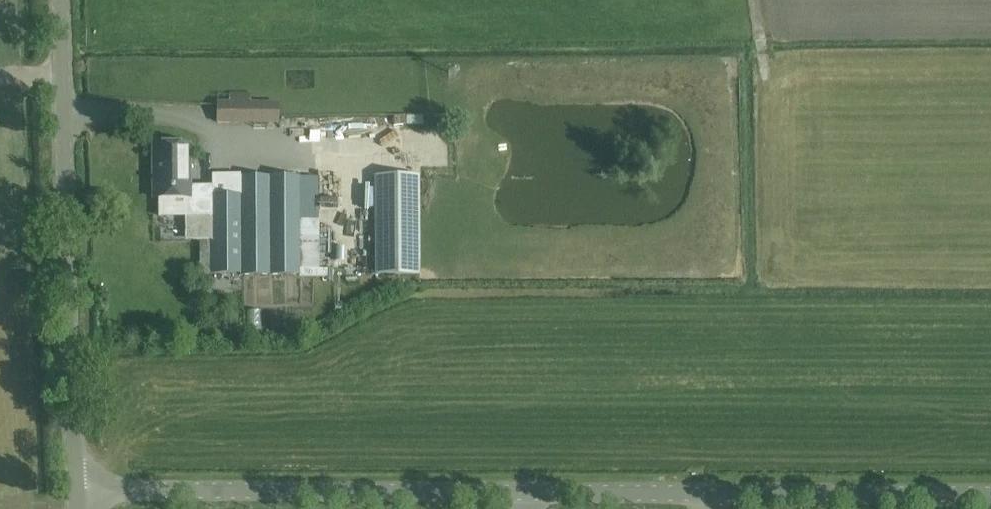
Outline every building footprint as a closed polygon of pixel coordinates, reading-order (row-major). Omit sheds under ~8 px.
[(219,122),(252,122),(252,100),(252,92),(231,92),(231,100),(219,100),(219,122)] [(279,100),(252,100),(252,122),(279,122),(279,100)] [(189,144),(153,145),(154,200),(184,200),(185,242),(211,243),(211,276),(299,278),(299,270),(318,270),(317,177),(239,177),(238,195),(213,195),(213,186),(190,185),(189,144)] [(374,178),(373,279),(417,279),(418,178),(374,178)]
